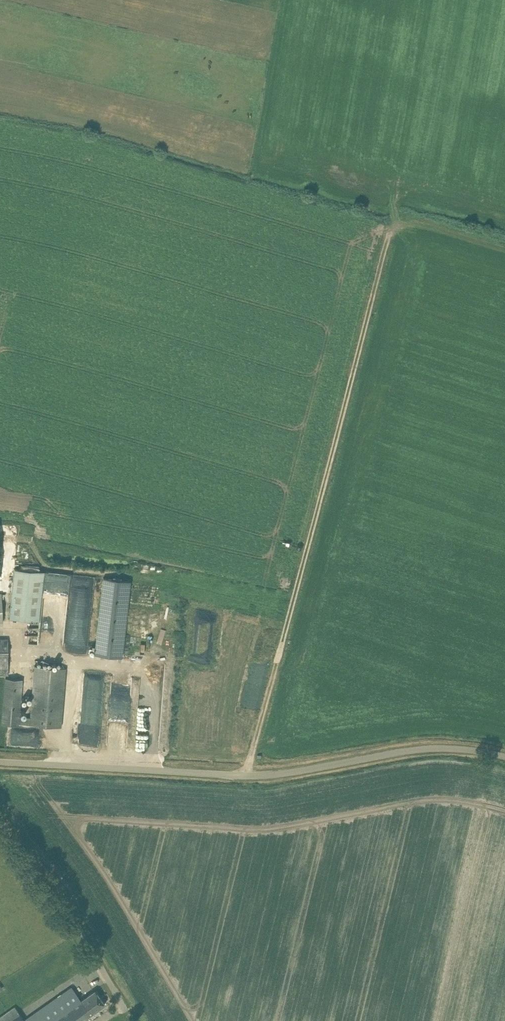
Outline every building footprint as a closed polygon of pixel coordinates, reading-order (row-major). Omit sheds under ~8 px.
[(10,617),(40,620),(45,572),(15,569),(10,617)] [(95,654),(123,657),(131,580),(103,577),(95,654)] [(9,674),(9,639),(3,639),(0,639),(0,674),(9,674)] [(2,722),(61,727),(66,668),(34,665),(30,717),(20,716),(23,679),(6,678),(2,722)] [(151,683),(164,683),(164,668),(152,668),(151,683)] [(107,745),(125,745),(126,726),(122,726),(122,737),(107,736),(107,745)] [(69,988),(88,1016),(105,1004),(95,990),(81,1000),(72,987),(69,988)] [(90,1018),(88,1016),(69,988),(24,1020),(16,1007),(15,1006),(0,1017),(0,1020),(86,1020),(90,1018)]
